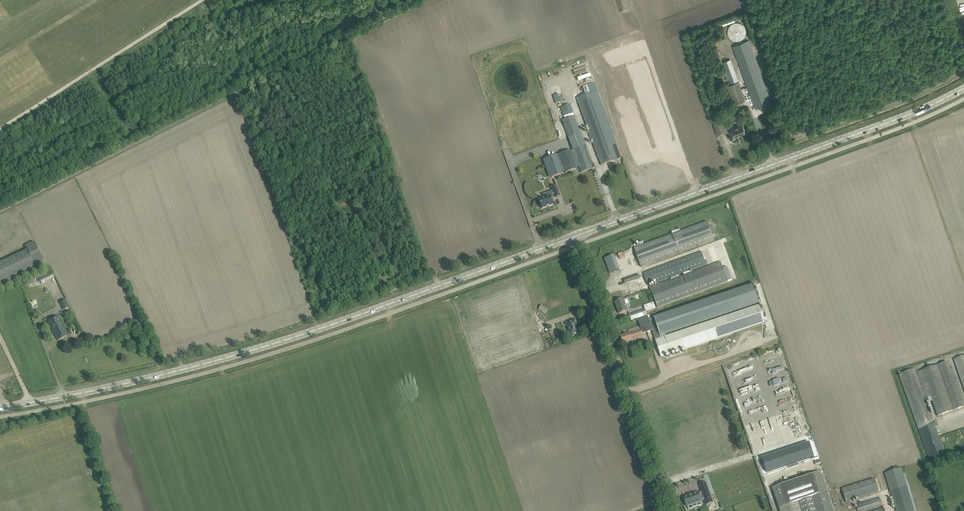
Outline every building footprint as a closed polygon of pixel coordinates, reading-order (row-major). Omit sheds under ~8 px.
[(729,37),(730,38),(732,39),(733,40),(735,41),(738,41),(740,40),(742,39),(744,38),(745,36),(746,34),(746,31),(746,29),(745,27),(744,25),(742,24),(739,23),(737,22),(735,22),(733,23),(731,25),(729,26),(728,28),(727,31),(727,33),(728,35),(729,37)] [(749,40),(732,46),(755,109),(761,107),(768,104),(772,103),(749,40)] [(735,71),(731,59),(723,62),(731,83),(738,80),(737,77),(735,71)] [(739,82),(726,86),(733,105),(746,100),(739,82)] [(617,144),(612,146),(593,92),(577,98),(601,165),(621,158),(617,144)] [(563,101),(562,98),(559,99),(557,94),(553,96),(556,104),(563,101)] [(561,108),(560,108),(563,116),(572,113),(573,113),(570,104),(569,104),(561,108)] [(573,116),(562,120),(579,168),(581,172),(593,168),(595,167),(594,163),(591,164),(574,116),(573,116)] [(718,136),(728,132),(723,117),(713,121),(718,136)] [(738,136),(738,135),(746,132),(743,124),(731,128),(734,138),(738,136)] [(566,173),(576,169),(570,150),(559,154),(566,173)] [(543,160),(550,178),(563,174),(556,155),(543,160)] [(544,198),(539,200),(542,209),(554,204),(551,199),(555,198),(560,196),(556,186),(552,187),(553,190),(549,192),(550,196),(544,198)] [(714,241),(707,221),(634,248),(641,267),(714,241)] [(27,250),(0,262),(0,286),(36,269),(35,265),(43,261),(34,242),(25,246),(27,250)] [(708,264),(707,260),(705,261),(702,252),(643,273),(648,286),(708,264)] [(610,273),(619,270),(614,255),(605,259),(610,273)] [(723,269),(721,262),(650,288),(657,307),(732,280),(727,267),(723,269)] [(38,278),(41,283),(54,277),(51,272),(38,278)] [(625,284),(640,278),(639,275),(624,280),(625,284)] [(652,318),(648,319),(652,330),(656,340),(655,340),(661,357),(768,322),(762,304),(666,337),(665,333),(761,301),(756,284),(654,318),(655,319),(652,320),(652,318)] [(69,307),(65,299),(60,302),(64,310),(69,307)] [(615,302),(619,314),(628,311),(624,299),(615,302)] [(654,302),(644,305),(645,310),(646,312),(656,309),(654,302)] [(545,315),(549,311),(543,305),(540,309),(545,315)] [(638,312),(629,315),(631,321),(640,318),(638,312)] [(69,335),(66,331),(59,316),(48,321),(58,341),(69,335)] [(644,337),(643,333),(652,330),(648,319),(648,316),(638,319),(640,326),(628,330),(629,333),(621,336),(623,344),(632,341),(644,337)] [(578,328),(578,329),(577,326),(577,325),(577,324),(576,322),(575,321),(571,322),(570,322),(568,323),(567,324),(571,336),(580,333),(578,328)] [(548,329),(554,344),(559,342),(554,327),(548,329)] [(954,359),(963,389),(963,356),(954,359)] [(963,407),(963,400),(953,369),(950,370),(947,362),(916,372),(915,369),(900,374),(929,460),(945,454),(935,428),(938,427),(937,423),(934,424),(927,402),(929,402),(928,398),(930,397),(937,416),(963,407)] [(771,473),(815,458),(811,444),(766,459),(771,473)] [(896,510),(917,510),(905,473),(903,474),(901,468),(885,473),(896,510)] [(796,480),(772,489),(780,510),(834,510),(820,472),(796,480)] [(878,492),(874,478),(842,488),(846,502),(878,492)] [(698,493),(684,498),(687,507),(701,502),(701,501),(705,500),(705,501),(711,498),(705,483),(699,485),(702,492),(698,494),(698,493)] [(880,497),(856,505),(858,510),(866,510),(883,506),(880,497)]
